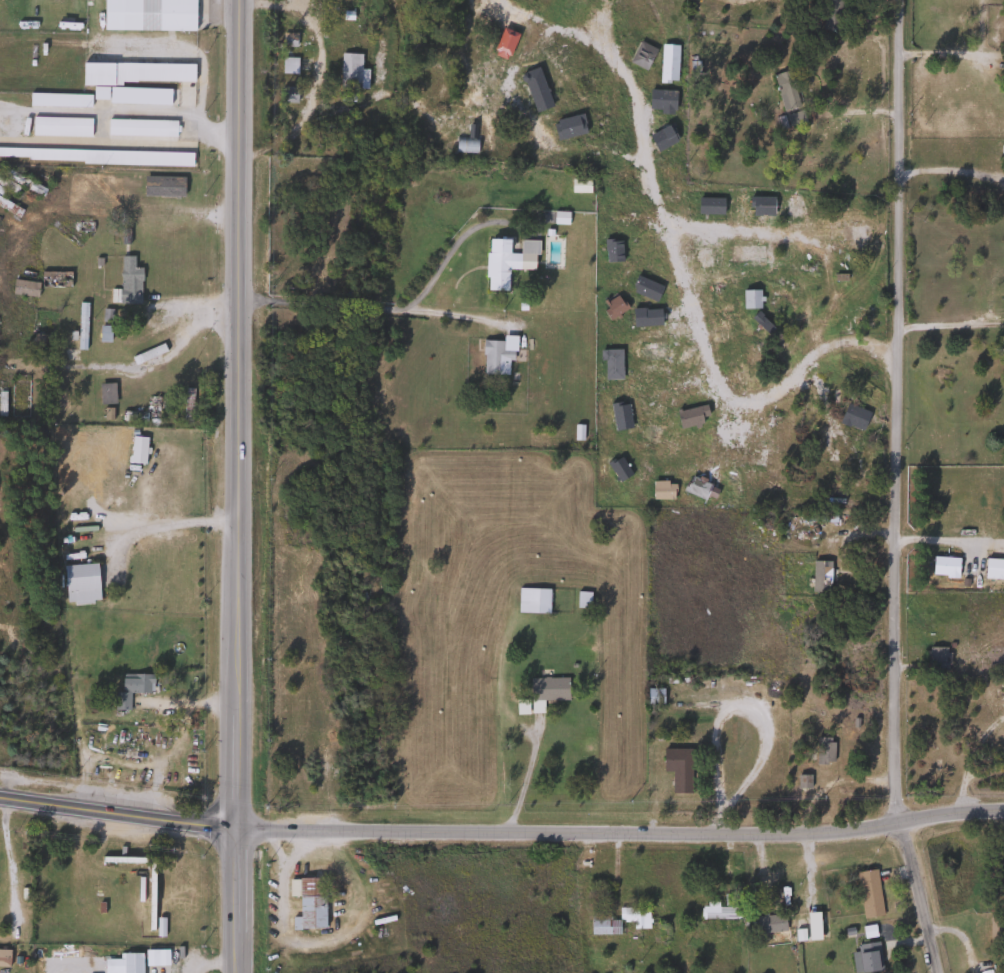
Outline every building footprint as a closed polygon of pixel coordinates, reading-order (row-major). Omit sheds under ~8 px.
[(101,31),(101,0),(193,0),(193,31),(101,31)] [(338,89),(338,55),(359,55),(359,89),(338,89)] [(295,59),(295,75),(280,75),(280,59),(295,59)] [(175,85),(175,107),(191,107),(191,65),(81,65),(81,84),(175,85)] [(790,70),(800,106),(781,112),(771,76),(790,70)] [(294,89),(294,103),(283,103),(283,97),(283,89),(294,89)] [(27,109),(89,109),(89,95),(27,95),(27,109)] [(802,123),(777,129),(774,119),(799,112),(802,123)] [(89,137),(89,119),(31,119),(31,137),(89,137)] [(105,137),(105,121),(174,121),(174,137),(105,137)] [(190,166),(191,154),(0,149),(0,161),(190,166)] [(686,165),(686,156),(700,156),(700,165),(686,165)] [(7,190),(0,187),(0,176),(3,170),(44,190),(40,198),(10,183),(7,190)] [(181,197),(141,197),(141,178),(181,178),(181,197)] [(589,193),(569,193),(569,180),(589,180),(589,193)] [(15,218),(0,210),(0,201),(19,211),(15,218)] [(552,223),(552,215),(565,215),(565,223),(552,223)] [(484,290),(485,238),(508,239),(508,253),(518,253),(518,239),(535,240),(534,270),(506,269),(505,291),(484,290)] [(118,257),(131,257),(131,267),(139,267),(139,303),(118,303),(118,257)] [(38,288),(38,272),(69,272),(69,288),(38,288)] [(34,298),(9,295),(11,280),(36,283),(34,298)] [(784,305),(763,305),(763,294),(784,294),(784,305)] [(84,303),(76,303),(76,349),(84,349),(84,303)] [(100,324),(100,309),(110,309),(110,324),(100,324)] [(108,325),(108,341),(97,341),(97,325),(108,325)] [(501,340),(501,336),(514,336),(513,360),(506,360),(505,375),(480,374),(481,340),(501,340)] [(129,358),(160,343),(164,351),(133,366),(129,358)] [(7,379),(28,379),(28,418),(7,418),(7,379)] [(97,383),(112,383),(112,404),(97,404),(97,383)] [(159,425),(159,384),(167,384),(167,425),(159,425)] [(190,389),(190,423),(181,423),(182,389),(190,389)] [(156,398),(156,421),(148,421),(148,398),(156,398)] [(140,413),(140,421),(120,419),(121,412),(140,413)] [(982,559),(1003,559),(1003,579),(982,579),(982,559)] [(828,561),(828,593),(810,593),(810,561),(828,561)] [(63,565),(64,604),(97,603),(96,564),(63,565)] [(516,605),(516,588),(547,588),(547,605),(516,605)] [(924,675),(924,647),(944,647),(944,675),(924,675)] [(127,711),(112,711),(112,692),(120,692),(120,674),(150,675),(150,693),(127,693),(127,711)] [(567,700),(541,700),(541,713),(528,713),(528,678),(566,678),(567,700)] [(661,705),(646,705),(646,689),(661,689),(661,705)] [(526,710),(518,714),(513,705),(521,701),(526,710)] [(812,763),(812,737),(831,737),(831,763),(812,763)] [(661,772),(661,749),(689,749),(689,794),(671,794),(671,772),(661,772)] [(809,775),(809,791),(796,791),(796,775),(809,775)] [(30,845),(43,845),(43,855),(36,855),(36,867),(30,867),(30,845)] [(860,919),(855,872),(875,870),(880,917),(860,919)] [(322,879),(323,929),(289,929),(289,918),(297,918),(297,896),(287,897),(287,879),(322,879)] [(738,920),(700,920),(700,905),(738,905),(738,920)] [(647,907),(647,929),(631,929),(631,923),(617,923),(617,907),(647,907)] [(608,912),(608,922),(616,922),(615,935),(588,935),(589,911),(608,912)] [(754,933),(754,915),(783,915),(783,933),(754,933)] [(853,963),(851,945),(876,942),(879,971),(858,972),(857,963),(853,963)] [(140,953),(140,972),(121,972),(121,953),(140,953)]
